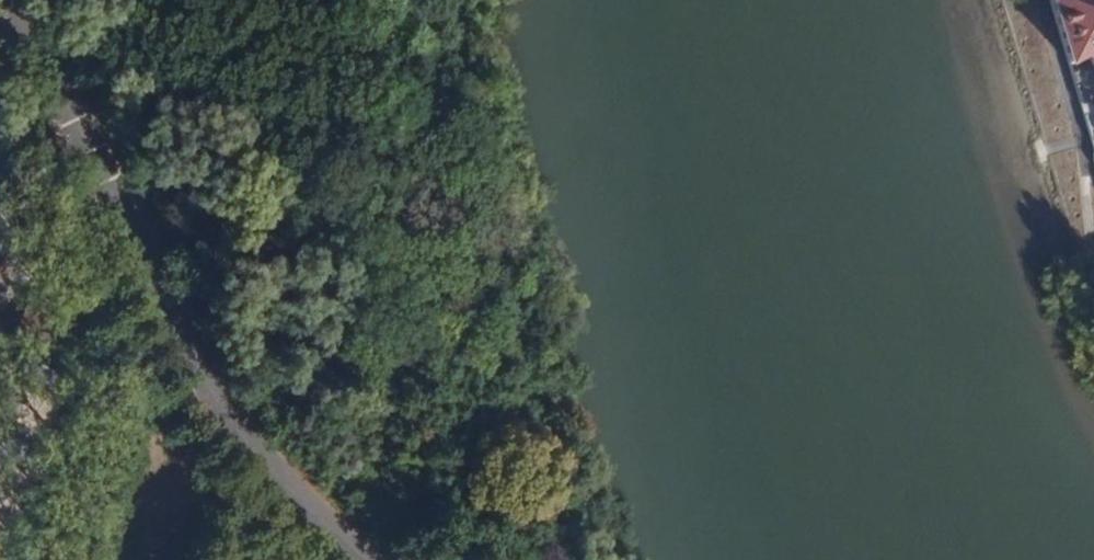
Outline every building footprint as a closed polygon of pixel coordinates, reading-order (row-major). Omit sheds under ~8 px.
[(1079,103),(1093,98),(1093,0),(1049,0),(1079,103)] [(1079,103),(1093,151),(1093,153),(1093,159),(1093,164),(1093,98),(1079,103)]
